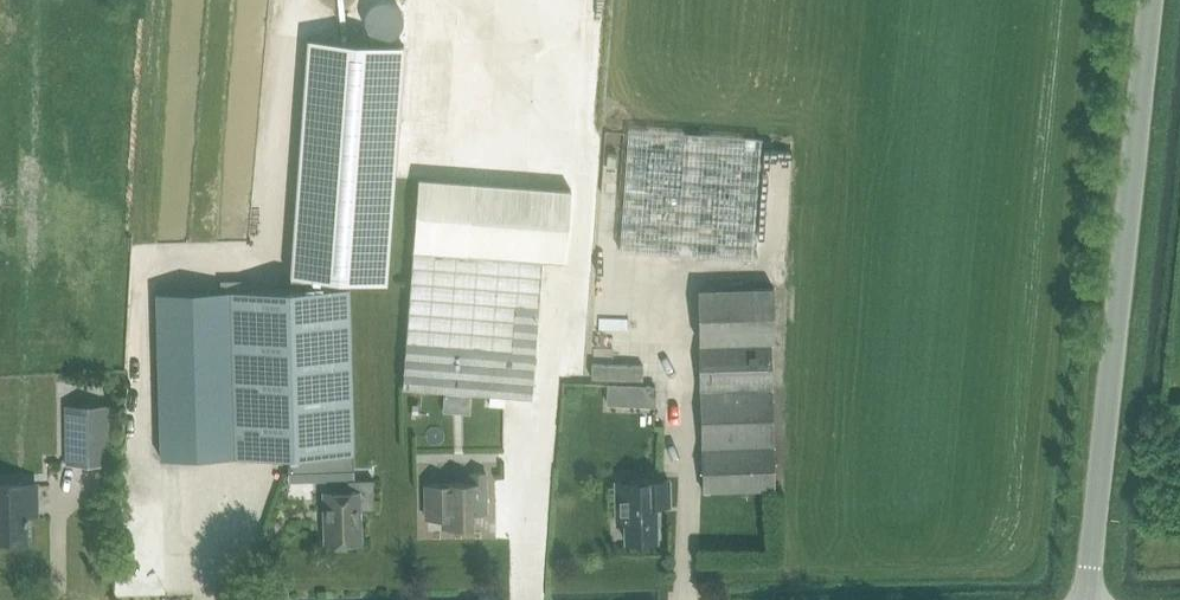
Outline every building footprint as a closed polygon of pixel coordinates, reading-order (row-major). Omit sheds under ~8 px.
[(785,262),(803,27),(638,14),(619,250),(785,262)] [(308,37),(290,289),(348,287),(348,280),(387,283),(397,142),(404,44),(308,37)] [(414,182),(409,252),(542,262),(566,264),(571,193),(414,182)] [(542,262),(409,252),(398,390),(532,401),(542,262)] [(290,289),(230,290),(232,372),(235,456),(353,453),(348,287),(290,289)] [(698,292),(704,492),(775,489),(770,343),(777,343),(775,289),(698,292)] [(230,290),(157,292),(159,374),(161,458),(235,456),(232,372),(230,290)] [(596,297),(596,323),(632,323),(632,297),(596,297)] [(656,386),(636,385),(635,405),(655,406),(656,386)] [(110,404),(66,404),(66,464),(111,463),(110,404)] [(353,456),(288,459),(289,480),(354,478),(353,456)] [(439,530),(470,529),(469,513),(483,513),(483,475),(467,475),(467,485),(439,486),(439,487),(422,487),(423,520),(439,520),(439,530)] [(326,493),(327,541),(359,540),(359,509),(375,508),(374,480),(349,480),(350,492),(326,493)] [(6,538),(6,536),(28,535),(27,513),(36,513),(36,504),(36,483),(0,484),(0,538),(6,538)] [(656,507),(670,507),(670,483),(637,483),(637,485),(617,485),(617,525),(626,525),(626,544),(657,543),(656,507)]
